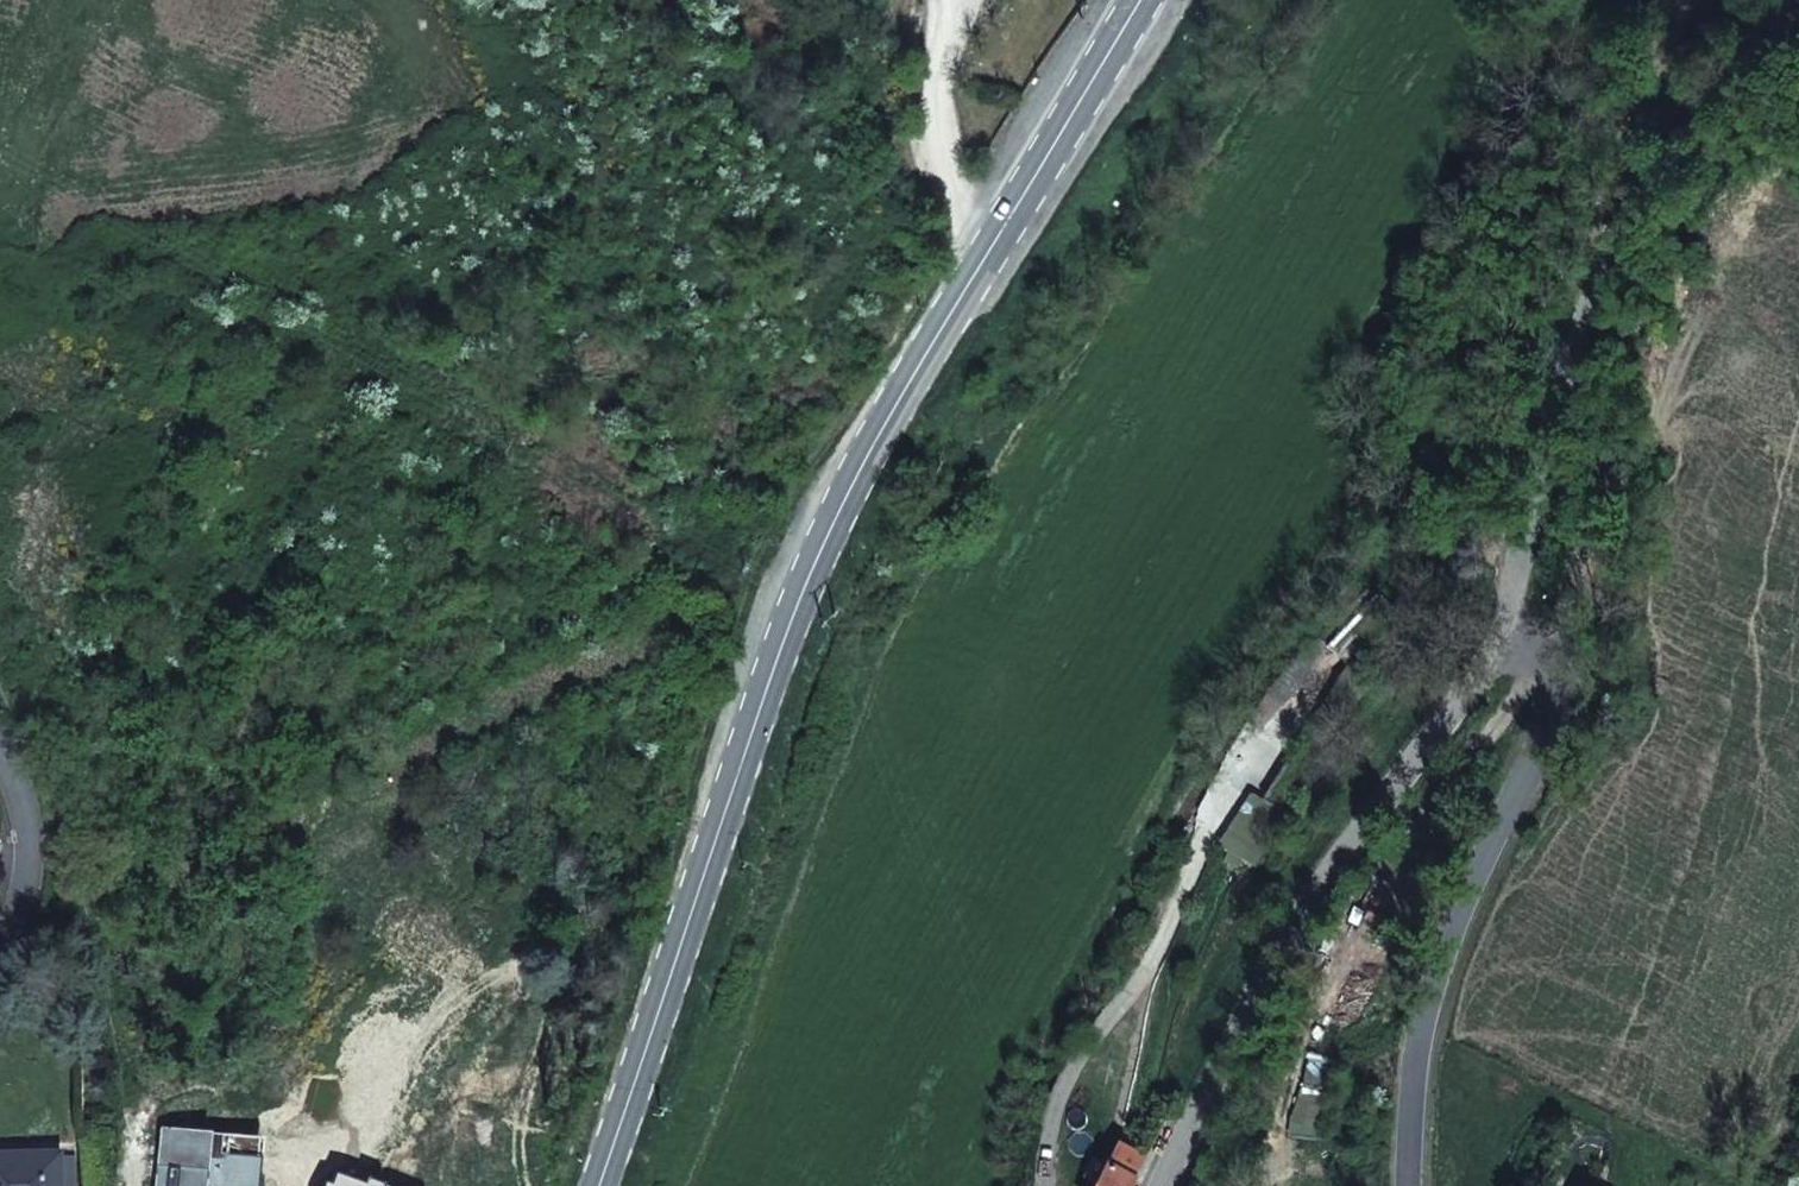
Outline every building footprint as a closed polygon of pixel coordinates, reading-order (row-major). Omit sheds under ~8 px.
[(1144,1157),(1117,1143),(1095,1185),(1129,1185),(1144,1157)] [(75,1156),(58,1156),(58,1155),(0,1156),(0,1185),(74,1185),(75,1156)]
